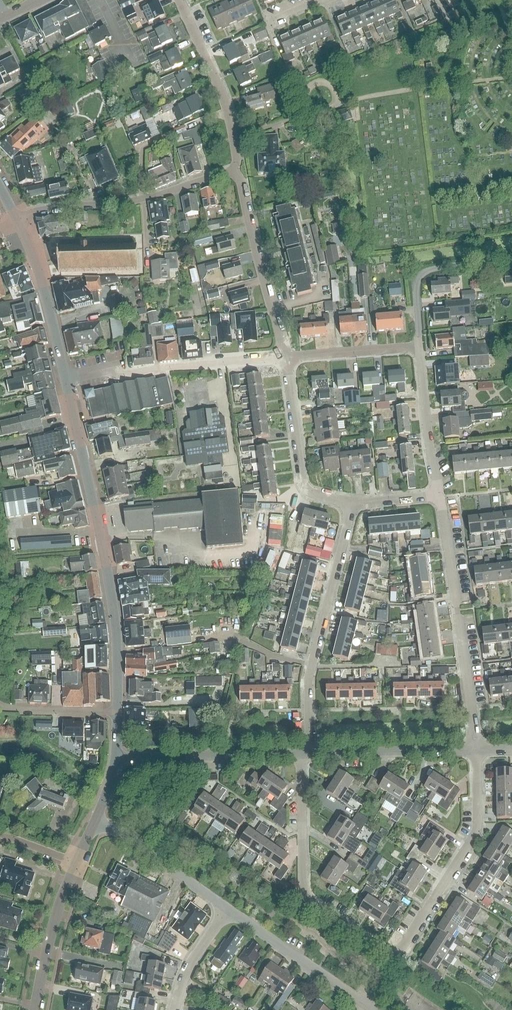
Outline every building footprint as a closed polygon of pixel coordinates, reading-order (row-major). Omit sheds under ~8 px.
[(86,29),(92,26),(93,26),(93,25),(96,23),(84,0),(72,0),(60,6),(61,7),(35,19),(45,38),(58,32),(59,34),(61,33),(65,40),(86,29)] [(118,3),(121,9),(135,3),(133,0),(124,0),(118,3)] [(241,21),(232,0),(229,0),(223,3),(232,23),(237,21),(238,23),(241,21)] [(248,16),(241,0),(232,0),(241,21),(244,20),(243,18),(248,16)] [(248,16),(252,14),(253,16),(257,14),(250,0),(241,0),(248,16)] [(389,17),(388,17),(380,0),(378,0),(369,4),(377,22),(378,22),(384,19),(389,31),(394,29),(389,17)] [(389,17),(395,14),(398,20),(403,18),(400,11),(399,12),(393,0),(380,0),(388,17),(389,17)] [(407,2),(402,4),(406,12),(415,8),(412,1),(415,0),(406,0),(407,2)] [(158,2),(154,4),(152,1),(141,6),(149,23),(164,16),(158,2)] [(228,25),(232,23),(223,3),(216,6),(226,28),(229,27),(228,25)] [(369,4),(358,9),(365,27),(367,26),(373,24),(378,35),(383,33),(378,22),(377,22),(369,4)] [(132,5),(122,10),(127,20),(137,16),(132,5)] [(436,5),(431,7),(434,15),(439,13),(436,5)] [(223,29),(226,28),(216,6),(208,10),(217,30),(222,28),(223,29)] [(354,32),(356,31),(362,28),(365,34),(367,39),(371,37),(369,32),(367,26),(365,27),(358,9),(347,13),(354,32)] [(361,43),(356,31),(354,32),(347,13),(335,18),(343,36),(351,33),(356,45),(361,43)] [(425,17),(415,22),(417,26),(422,24),(422,23),(427,21),(425,17)] [(320,41),(321,41),(327,38),(330,44),(335,42),(332,35),(330,36),(323,18),(312,23),(320,41)] [(36,28),(34,29),(30,22),(15,30),(23,45),(36,39),(40,47),(46,44),(40,32),(38,33),(36,28)] [(326,52),(321,41),(320,41),(312,23),(301,28),(308,46),(310,45),(316,43),(321,54),(326,52)] [(407,23),(400,26),(404,34),(410,31),(407,23)] [(92,26),(86,29),(95,47),(111,39),(105,27),(95,32),(92,26)] [(154,49),(172,41),(166,27),(155,31),(155,32),(148,35),(154,49)] [(268,39),(263,27),(252,32),(257,44),(268,39)] [(308,46),(301,28),(289,33),(297,51),(305,47),(308,53),(312,51),(310,45),(308,46)] [(145,31),(136,34),(139,42),(148,38),(145,31)] [(278,38),(285,54),(281,56),(285,64),(294,60),(291,53),(297,51),(289,33),(278,38)] [(234,45),(234,44),(223,49),(230,63),(240,59),(242,63),(250,59),(242,42),(234,45)] [(44,54),(49,52),(45,45),(40,48),(44,54)] [(171,69),(172,69),(182,64),(176,50),(165,55),(165,56),(163,57),(160,52),(148,57),(151,64),(159,60),(164,71),(171,68),(171,69)] [(262,65),(276,58),(273,50),(258,56),(262,65)] [(5,86),(12,82),(9,76),(20,70),(13,56),(0,63),(0,89),(5,86)] [(91,67),(100,83),(112,77),(104,60),(91,67)] [(245,68),(245,67),(234,72),(240,87),(251,82),(248,73),(254,70),(252,65),(245,68)] [(316,72),(313,66),(307,69),(310,75),(316,72)] [(292,72),(286,75),(289,84),(296,82),(292,72)] [(171,88),(175,95),(193,87),(186,73),(176,78),(176,79),(170,81),(168,76),(150,84),(152,91),(162,86),(164,91),(171,88)] [(275,83),(283,80),(281,74),(273,78),(275,83)] [(40,88),(35,78),(23,83),(26,88),(18,92),(21,97),(40,88)] [(248,113),(264,108),(262,102),(276,97),(272,84),(257,89),(259,96),(244,101),(248,113)] [(184,119),(185,119),(203,111),(197,97),(177,105),(184,119)] [(0,103),(0,130),(4,127),(2,123),(7,119),(1,112),(10,105),(6,100),(0,103)] [(63,119),(75,114),(69,100),(57,106),(63,119)] [(161,107),(163,113),(174,108),(172,103),(161,107)] [(145,107),(139,109),(145,121),(150,119),(145,107)] [(323,128),(352,119),(349,108),(320,117),(323,128)] [(9,137),(0,145),(0,147),(12,159),(20,151),(22,153),(32,143),(34,145),(44,136),(43,134),(47,130),(36,119),(25,130),(23,128),(11,140),(9,137)] [(113,121),(104,124),(105,129),(115,125),(113,121)] [(128,134),(128,135),(133,146),(152,138),(146,124),(138,128),(137,126),(127,130),(128,134)] [(100,135),(97,128),(82,134),(86,141),(100,135)] [(173,131),(162,136),(168,148),(173,145),(170,139),(176,137),(173,131)] [(279,153),(277,135),(261,137),(263,155),(257,155),(259,174),(286,172),(284,153),(279,153)] [(290,145),(296,152),(302,147),(295,140),(290,145)] [(66,158),(70,156),(64,143),(60,145),(66,158)] [(185,166),(188,176),(201,172),(193,145),(177,150),(182,166),(185,166)] [(106,147),(84,157),(98,187),(119,178),(106,147)] [(29,157),(13,159),(19,184),(28,182),(33,181),(34,184),(43,182),(40,167),(31,169),(31,165),(36,163),(34,156),(29,157)] [(160,161),(162,166),(148,172),(155,189),(176,180),(172,173),(176,172),(171,158),(160,161)] [(66,159),(58,162),(60,172),(69,169),(66,159)] [(43,185),(39,186),(26,189),(28,198),(48,194),(49,200),(69,196),(67,183),(50,187),(49,182),(43,183),(43,185)] [(202,190),(200,190),(204,209),(218,206),(214,188),(208,189),(207,187),(203,188),(202,190)] [(185,215),(198,213),(195,196),(182,198),(185,215)] [(166,221),(169,221),(166,200),(148,203),(151,223),(155,223),(157,240),(169,238),(166,221)] [(277,227),(297,222),(294,210),(291,210),(290,205),(276,209),(277,214),(274,215),(277,227)] [(88,222),(87,212),(79,213),(79,223),(88,222)] [(53,235),(69,232),(66,214),(49,217),(36,219),(41,238),(53,235)] [(207,231),(220,229),(218,220),(206,222),(207,231)] [(188,222),(179,223),(180,234),(190,233),(188,222)] [(277,227),(281,244),(302,239),(297,222),(277,227)] [(332,224),(333,234),(343,232),(341,223),(332,224)] [(211,255),(219,253),(235,249),(232,236),(215,240),(217,247),(210,249),(211,255)] [(306,256),(302,239),(281,244),(283,250),(287,249),(288,254),(284,255),(286,261),(306,256)] [(81,246),(81,249),(57,249),(58,272),(137,270),(137,247),(88,249),(87,245),(86,244),(83,244),(81,246)] [(340,263),(336,245),(323,248),(327,266),(340,263)] [(165,254),(165,261),(151,262),(153,281),(169,280),(169,270),(178,269),(177,253),(165,254)] [(286,261),(290,279),(310,274),(306,256),(286,261)] [(207,271),(219,268),(217,261),(197,266),(201,281),(203,280),(207,273),(207,271)] [(225,280),(242,275),(239,262),(222,267),(225,280)] [(357,275),(360,298),(369,297),(367,274),(366,274),(365,264),(357,264),(358,275),(357,275)] [(4,298),(6,304),(32,297),(29,291),(33,290),(24,267),(2,276),(8,290),(11,295),(6,297),(4,298)] [(313,286),(310,274),(290,279),(293,291),(296,290),(297,295),(311,292),(310,287),(313,286)] [(59,313),(75,310),(74,306),(93,302),(93,304),(99,303),(97,291),(102,290),(101,286),(118,283),(117,277),(99,277),(85,277),(86,281),(82,282),(82,280),(73,281),(73,283),(69,284),(68,282),(53,285),(59,313)] [(437,279),(438,283),(430,284),(431,296),(451,294),(450,285),(459,285),(458,277),(437,279)] [(135,288),(140,284),(134,278),(129,283),(135,288)] [(392,295),(406,293),(404,280),(390,282),(392,295)] [(337,281),(331,281),(332,302),(339,302),(337,281)] [(204,282),(201,283),(203,292),(212,290),(211,287),(204,282)] [(220,297),(218,289),(206,293),(208,300),(220,297)] [(232,306),(233,306),(249,302),(246,289),(229,293),(232,306)] [(474,291),(461,292),(461,301),(475,300),(474,291)] [(108,297),(111,309),(122,307),(120,295),(108,297)] [(6,304),(0,305),(0,333),(4,332),(2,323),(11,321),(11,320),(15,319),(18,331),(31,328),(31,326),(43,323),(36,296),(32,297),(6,304)] [(449,317),(458,316),(470,315),(469,300),(445,303),(446,309),(433,310),(434,322),(450,321),(449,317)] [(332,301),(324,302),(325,312),(333,312),(332,301)] [(195,302),(195,313),(207,313),(207,302),(195,302)] [(366,332),(365,317),(364,309),(359,309),(359,302),(351,303),(352,309),(354,333),(366,332)] [(147,315),(146,309),(138,311),(139,317),(147,315)] [(340,335),(354,333),(352,309),(346,309),(346,313),(338,313),(340,335)] [(158,324),(156,311),(147,313),(149,325),(158,324)] [(254,313),(235,315),(236,327),(242,326),(243,343),(257,341),(255,324),(254,313)] [(210,327),(217,327),(218,345),(232,344),(230,323),(224,324),(224,326),(221,327),(221,320),(225,320),(225,314),(220,315),(220,314),(209,315),(210,327)] [(401,314),(388,315),(390,331),(403,329),(401,314)] [(324,324),(315,325),(316,337),(328,336),(327,324),(329,324),(328,315),(323,315),(324,324)] [(376,332),(390,331),(388,315),(375,316),(376,332)] [(115,338),(126,337),(125,316),(114,316),(115,338)] [(310,325),(300,326),(301,338),(316,337),(315,325),(315,316),(310,316),(310,325)] [(192,319),(176,320),(177,337),(194,336),(192,319)] [(77,324),(78,330),(64,333),(69,355),(84,352),(82,345),(103,342),(99,321),(77,324)] [(139,355),(132,356),(133,366),(154,364),(152,348),(151,334),(152,334),(151,325),(144,326),(145,334),(139,335),(141,349),(138,349),(139,355)] [(455,358),(490,355),(492,355),(492,353),(494,352),(494,343),(480,345),(480,343),(477,343),(476,339),(466,340),(465,327),(452,328),(453,334),(435,336),(436,349),(454,347),(455,358)] [(30,347),(33,347),(48,343),(44,328),(32,331),(13,337),(14,342),(17,343),(19,348),(22,348),(30,347)] [(176,340),(156,343),(159,363),(178,361),(176,340)] [(201,342),(181,344),(183,361),(202,359),(201,342)] [(26,351),(13,354),(14,358),(26,356),(28,364),(28,365),(29,364),(48,360),(45,347),(44,347),(26,351)] [(488,355),(468,357),(469,366),(489,364),(488,355)] [(13,374),(14,380),(23,378),(32,376),(50,372),(48,360),(29,364),(28,365),(28,364),(24,365),(26,371),(13,374)] [(10,361),(3,362),(5,369),(12,368),(10,361)] [(459,384),(458,366),(435,368),(436,385),(459,384)] [(32,376),(23,378),(24,385),(32,384),(34,394),(54,389),(51,372),(50,372),(32,376)] [(404,384),(403,372),(388,373),(389,385),(398,384),(398,392),(404,391),(404,384)] [(246,379),(248,386),(261,384),(260,374),(247,376),(247,374),(238,375),(239,380),(246,379)] [(378,386),(379,386),(378,374),(362,375),(363,387),(372,386),(373,401),(379,401),(378,386)] [(238,375),(231,376),(232,387),(240,386),(238,375)] [(358,392),(353,393),(353,388),(353,376),(337,377),(338,389),(346,388),(347,393),(343,393),(344,406),(349,405),(359,405),(358,392)] [(14,380),(6,381),(9,393),(25,389),(24,385),(23,378),(14,380)] [(92,419),(108,416),(116,414),(116,417),(173,404),(167,378),(155,380),(154,378),(146,380),(146,379),(93,391),(85,392),(86,397),(87,400),(88,400),(92,419)] [(333,389),(328,389),(327,378),(312,379),(312,391),(319,390),(320,399),(316,399),(317,407),(334,406),(333,389)] [(481,382),(482,390),(496,389),(496,381),(481,382)] [(248,391),(249,399),(263,397),(261,384),(248,386),(240,387),(241,392),(248,391)] [(25,410),(26,416),(59,408),(54,390),(33,395),(37,407),(25,410)] [(465,391),(455,392),(440,394),(442,408),(452,407),(452,413),(465,412),(464,401),(466,401),(465,400),(467,400),(469,397),(468,394),(466,392),(465,392),(465,391)] [(250,403),(251,411),(265,409),(263,397),(249,399),(242,400),(243,404),(250,403)] [(396,411),(397,419),(397,422),(408,421),(407,407),(396,408),(396,406),(391,406),(391,411),(396,411)] [(31,437),(44,434),(40,420),(60,415),(59,408),(26,416),(0,422),(0,437),(18,432),(19,435),(30,433),(31,437)] [(492,417),(497,417),(501,416),(500,408),(491,409),(492,417)] [(195,461),(197,460),(198,465),(203,465),(205,481),(212,480),(213,483),(215,484),(223,484),(221,467),(223,466),(222,455),(229,454),(224,418),(221,415),(219,416),(218,409),(189,413),(190,420),(187,420),(185,423),(186,430),(184,430),(182,433),(185,457),(192,456),(192,458),(195,461)] [(252,416),(253,424),(267,422),(265,409),(251,411),(244,412),(244,417),(252,416)] [(453,420),(443,420),(445,438),(459,437),(458,428),(467,428),(472,425),(471,422),(491,420),(490,409),(469,411),(470,412),(452,413),(453,420)] [(315,423),(336,420),(335,410),(313,413),(315,423)] [(174,425),(172,412),(165,413),(167,426),(174,425)] [(112,423),(111,418),(85,425),(89,441),(110,435),(111,438),(116,437),(114,429),(119,428),(118,424),(117,424),(116,422),(112,423)] [(397,422),(397,419),(392,420),(393,425),(397,425),(398,436),(410,435),(408,421),(397,422)] [(338,431),(336,420),(315,423),(315,430),(313,430),(314,434),(338,431)] [(267,422),(253,424),(245,425),(246,429),(253,428),(255,438),(269,437),(267,422)] [(44,434),(31,437),(28,438),(30,449),(15,452),(15,450),(0,453),(0,460),(3,471),(12,469),(11,465),(33,460),(34,464),(55,459),(53,454),(70,450),(65,429),(53,431),(54,432),(44,434)] [(124,435),(116,437),(111,438),(96,442),(99,457),(113,454),(111,443),(118,441),(119,449),(126,447),(126,448),(151,444),(150,442),(168,440),(167,429),(159,430),(149,431),(149,432),(124,435)] [(338,431),(314,434),(314,437),(316,437),(317,443),(339,441),(338,431)] [(253,444),(252,437),(239,439),(240,446),(253,444)] [(502,453),(500,453),(502,470),(511,469),(511,444),(509,444),(510,452),(502,453)] [(411,446),(400,447),(400,445),(394,446),(395,451),(400,451),(400,459),(401,461),(412,460),(411,446)] [(498,453),(491,454),(488,454),(490,471),(502,470),(500,453),(502,453),(502,445),(497,445),(498,453)] [(256,451),(257,459),(258,461),(272,459),(270,446),(256,448),(256,446),(241,448),(241,454),(249,453),(249,452),(256,451)] [(486,454),(478,455),(476,455),(478,472),(490,471),(488,454),(491,454),(490,446),(485,446),(486,454)] [(336,469),(341,468),(339,455),(340,455),(339,447),(330,448),(333,472),(337,471),(336,469)] [(474,455),(466,456),(464,456),(466,473),(478,472),(476,455),(478,455),(478,447),(473,448),(474,455)] [(333,472),(330,448),(321,449),(324,471),(329,470),(330,472),(333,472)] [(464,456),(466,456),(466,448),(461,448),(462,456),(452,457),(454,474),(466,473),(464,456)] [(359,452),(362,474),(372,472),(369,451),(359,452)] [(355,475),(362,474),(359,452),(349,453),(352,477),(356,477),(355,475)] [(352,477),(349,453),(340,455),(339,455),(341,468),(342,476),(348,476),(349,478),(352,477)] [(70,456),(55,460),(55,459),(42,462),(45,473),(55,471),(56,474),(57,473),(59,479),(75,475),(70,456)] [(258,461),(257,459),(242,461),(243,466),(258,464),(259,471),(260,473),(273,472),(272,459),(258,461)] [(413,474),(412,460),(401,461),(400,459),(396,459),(396,465),(401,464),(402,475),(413,474)] [(32,461),(14,465),(17,479),(35,475),(32,461)] [(376,465),(378,478),(389,477),(387,463),(376,465)] [(105,480),(124,475),(123,471),(128,470),(127,464),(102,470),(105,480)] [(260,476),(261,484),(261,486),(275,484),(273,472),(260,473),(259,471),(252,472),(252,477),(260,476)] [(129,474),(124,475),(105,480),(107,490),(126,485),(125,481),(130,479),(129,474)] [(50,501),(44,502),(46,511),(62,507),(64,513),(83,508),(76,480),(55,485),(57,490),(48,492),(50,501)] [(261,486),(261,484),(253,485),(254,489),(262,488),(263,499),(277,497),(275,484),(261,486)] [(126,485),(107,490),(109,499),(134,494),(133,489),(128,490),(126,485)] [(6,518),(40,513),(36,486),(2,492),(6,518)] [(201,494),(202,500),(153,505),(152,503),(135,504),(135,506),(124,508),(127,527),(129,527),(129,532),(154,530),(154,532),(164,531),(164,529),(179,528),(179,530),(199,528),(200,531),(205,531),(206,548),(243,545),(238,491),(201,494)] [(257,496),(242,495),(241,503),(257,504),(257,496)] [(87,526),(83,508),(64,513),(56,515),(56,517),(60,516),(62,526),(74,524),(75,529),(87,526)] [(303,527),(311,529),(313,529),(317,514),(305,510),(301,525),(299,525),(297,533),(301,535),(303,527)] [(313,529),(311,529),(309,537),(314,538),(316,530),(326,532),(330,517),(317,514),(313,529)] [(495,533),(493,533),(494,541),(499,541),(498,532),(506,531),(507,531),(505,514),(493,515),(495,533)] [(486,534),(493,533),(495,533),(493,515),(480,517),(482,534),(481,534),(482,543),(487,542),(486,534)] [(408,533),(405,533),(406,542),(410,541),(410,532),(420,532),(419,516),(406,517),(408,533)] [(397,534),(405,533),(408,533),(406,517),(393,518),(395,534),(392,534),(393,543),(398,542),(397,534)] [(468,518),(470,535),(469,535),(470,544),(474,544),(473,535),(481,534),(482,534),(480,517),(468,518)] [(382,535),(380,536),(381,544),(385,543),(385,535),(392,534),(395,534),(393,518),(381,519),(382,535)] [(372,536),(380,536),(382,535),(381,519),(368,520),(369,535),(367,535),(368,545),(373,544),(372,536)] [(71,536),(51,538),(51,549),(72,547),(71,536)] [(51,538),(20,539),(21,550),(51,549),(51,538)] [(331,553),(334,541),(326,539),(323,551),(331,553)] [(410,544),(410,552),(423,552),(423,545),(425,545),(424,541),(411,541),(410,544)] [(130,545),(114,548),(117,566),(131,563),(130,556),(132,556),(130,545)] [(319,558),(321,549),(307,546),(305,555),(319,558)] [(370,547),(368,555),(381,558),(383,550),(370,547)] [(281,571),(287,573),(292,554),(286,552),(281,571)] [(84,571),(85,573),(97,571),(94,555),(83,557),(70,558),(71,572),(84,571)] [(511,581),(511,574),(511,564),(510,564),(502,565),(501,556),(496,557),(497,565),(498,565),(501,583),(511,581)] [(317,560),(305,557),(304,562),(316,565),(317,560)] [(318,565),(316,565),(304,562),(304,560),(295,558),(293,562),(302,564),(300,572),(299,574),(314,578),(318,565)] [(411,573),(427,571),(425,558),(410,560),(409,558),(400,559),(401,564),(409,562),(411,570),(411,573)] [(486,567),(488,584),(501,583),(498,565),(497,565),(490,566),(488,558),(484,558),(485,567),(486,567)] [(357,559),(354,572),(369,576),(370,574),(372,565),(380,567),(381,563),(372,561),(371,563),(357,559)] [(476,586),(488,584),(486,567),(485,567),(477,568),(476,559),(471,560),(473,569),(474,569),(476,586)] [(148,560),(135,562),(136,569),(149,567),(148,560)] [(16,563),(17,579),(26,578),(26,569),(29,569),(29,562),(16,563)] [(122,606),(122,607),(144,604),(144,603),(150,602),(148,586),(170,586),(170,571),(137,570),(138,579),(118,582),(122,606)] [(299,574),(300,572),(291,570),(290,574),(299,576),(297,584),(296,586),(311,590),(314,578),(299,574)] [(411,575),(412,583),(413,586),(429,583),(427,571),(411,573),(411,570),(402,572),(403,576),(411,575)] [(378,576),(370,574),(369,576),(354,572),(351,584),(366,588),(367,586),(369,578),(377,580),(378,576)] [(90,603),(89,600),(102,598),(98,573),(84,575),(87,591),(77,592),(78,605),(81,605),(90,603)] [(296,586),(297,584),(288,582),(287,586),(295,589),(293,596),(293,599),(308,603),(311,590),(296,586)] [(430,596),(429,583),(413,586),(412,583),(404,584),(405,588),(413,587),(414,595),(407,596),(408,604),(423,602),(422,597),(430,596)] [(375,588),(367,586),(366,588),(351,584),(348,597),(363,601),(364,598),(366,590),(374,592),(375,588)] [(293,599),(293,596),(285,594),(284,599),(292,601),(290,609),(290,611),(305,615),(308,603),(293,599)] [(372,600),(364,598),(363,601),(348,597),(344,609),(360,613),(363,602),(371,604),(372,600)] [(87,615),(88,626),(106,624),(102,603),(90,605),(90,603),(81,605),(83,616),(87,615)] [(124,621),(137,619),(144,618),(143,616),(149,615),(148,609),(144,609),(144,604),(122,607),(124,621)] [(417,610),(418,618),(418,621),(434,619),(432,606),(417,608),(417,606),(407,607),(408,612),(417,610)] [(290,611),(290,609),(282,607),(281,611),(289,613),(287,621),(287,623),(302,627),(305,615),(290,611)] [(386,622),(387,611),(377,610),(376,621),(386,622)] [(435,631),(434,619),(418,621),(418,618),(409,620),(410,624),(418,623),(420,631),(420,633),(435,631)] [(287,623),(287,621),(279,619),(278,623),(286,625),(284,633),(283,636),(299,640),(302,627),(287,623)] [(342,619),(339,632),(354,635),(355,633),(357,625),(365,627),(366,623),(357,620),(356,623),(342,619)] [(42,620),(32,621),(32,628),(43,628),(42,620)] [(143,630),(142,621),(124,623),(126,647),(145,645),(144,638),(151,638),(151,629),(143,630)] [(108,644),(106,624),(88,626),(79,627),(81,642),(90,641),(90,646),(108,644)] [(190,626),(165,629),(166,640),(177,638),(191,636),(190,626)] [(508,626),(495,628),(497,644),(496,645),(497,653),(501,653),(500,644),(509,643),(510,643),(508,626)] [(42,629),(43,637),(57,636),(56,628),(42,629)] [(487,646),(496,645),(497,644),(495,628),(482,629),(484,646),(483,646),(484,655),(489,654),(487,646)] [(283,636),(284,633),(276,631),(275,636),(283,638),(280,648),(296,652),(299,640),(283,636)] [(420,635),(421,644),(422,646),(437,644),(435,631),(420,633),(420,631),(411,632),(412,637),(420,635)] [(363,635),(355,633),(354,635),(339,632),(336,644),(351,648),(352,645),(354,637),(362,640),(363,635)] [(208,643),(209,649),(209,654),(220,653),(219,642),(208,643)] [(360,647),(352,645),(351,648),(336,644),(333,657),(348,660),(351,650),(359,652),(360,647)] [(439,657),(437,644),(422,646),(421,644),(413,645),(413,649),(421,648),(423,659),(439,657)] [(107,648),(84,648),(85,658),(85,666),(85,670),(107,670),(107,648)] [(127,656),(126,665),(140,665),(158,664),(166,662),(166,657),(172,657),(172,648),(162,649),(154,649),(143,650),(143,655),(138,655),(137,656),(127,656)] [(240,649),(240,664),(249,664),(249,649),(240,649)] [(32,653),(32,666),(51,666),(51,653),(32,653)] [(81,666),(81,658),(72,658),(72,673),(61,673),(62,688),(63,688),(63,707),(83,707),(83,681),(83,675),(83,673),(82,673),(82,666),(81,666)] [(167,664),(166,662),(158,664),(140,665),(126,665),(126,676),(146,677),(146,672),(150,672),(150,673),(154,673),(154,672),(178,668),(176,662),(167,664)] [(284,666),(284,678),(292,678),(292,665),(284,666)] [(505,678),(504,669),(500,670),(501,679),(502,679),(504,695),(511,694),(511,677),(505,678)] [(502,679),(501,679),(492,680),(491,671),(487,672),(488,681),(491,697),(504,695),(502,679)] [(83,675),(83,681),(83,707),(95,707),(95,702),(109,701),(108,674),(83,675)] [(415,684),(408,684),(405,684),(406,698),(418,698),(418,684),(420,684),(420,676),(415,677),(415,684)] [(418,684),(418,698),(431,698),(431,684),(433,684),(433,676),(428,676),(428,684),(420,684),(418,684)] [(440,684),(433,684),(431,684),(431,698),(444,698),(443,684),(445,684),(445,676),(440,676),(440,684)] [(195,687),(222,687),(222,677),(195,677),(195,687)] [(373,685),(366,685),(364,685),(364,699),(376,699),(376,686),(378,685),(378,677),(373,677),(373,685)] [(403,685),(393,685),(393,699),(406,698),(405,684),(408,684),(408,677),(403,677),(403,685)] [(326,700),(339,700),(338,686),(341,686),(340,678),(335,678),(336,686),(326,686),(326,700)] [(348,686),(341,686),(338,686),(339,700),(351,699),(351,686),(353,686),(353,678),(348,678),(348,686)] [(361,685),(353,686),(351,686),(351,699),(364,699),(364,685),(366,685),(365,678),(360,678),(361,685)] [(264,687),(267,687),(267,679),(262,679),(262,687),(254,687),(252,687),(252,701),(265,701),(264,687)] [(277,687),(279,687),(279,679),(274,679),(274,687),(267,687),(264,687),(265,701),(277,701),(277,687)] [(290,701),(290,687),(292,687),(292,679),(287,679),(287,687),(279,687),(277,687),(277,701),(290,701)] [(34,687),(29,687),(29,703),(47,704),(47,699),(49,699),(49,685),(47,685),(47,681),(34,680),(34,687)] [(252,687),(254,687),(254,680),(249,680),(249,688),(239,688),(239,702),(252,701),(252,687)] [(143,682),(143,681),(130,681),(130,697),(137,697),(141,703),(161,703),(161,694),(151,694),(151,693),(153,693),(153,682),(143,682)] [(145,721),(145,709),(125,708),(124,730),(148,731),(148,726),(150,726),(150,721),(145,721)] [(190,729),(208,728),(207,708),(188,709),(190,729)] [(83,744),(84,723),(72,723),(72,721),(63,721),(62,737),(71,737),(71,740),(67,740),(67,744),(70,748),(77,748),(79,745),(79,744),(83,744)] [(86,730),(85,739),(87,739),(86,749),(97,750),(100,747),(100,742),(102,743),(105,740),(105,722),(91,721),(91,731),(86,730)] [(160,737),(141,736),(141,746),(159,747),(160,737)] [(511,768),(511,770),(496,770),(496,782),(511,782),(511,768)] [(339,771),(332,782),(347,791),(348,790),(352,784),(358,787),(360,785),(339,771)] [(267,772),(262,779),(254,774),(247,784),(256,790),(258,787),(262,790),(257,797),(260,799),(264,801),(268,795),(267,794),(277,779),(267,772)] [(382,799),(387,802),(390,796),(389,795),(399,780),(388,773),(382,784),(371,777),(365,788),(375,795),(379,788),(386,793),(382,799)] [(431,802),(435,796),(433,794),(443,780),(433,773),(424,788),(431,793),(427,799),(431,802)] [(34,803),(27,808),(34,816),(49,804),(63,809),(67,797),(60,794),(59,798),(47,793),(48,790),(47,790),(48,788),(44,786),(43,788),(35,778),(25,786),(36,800),(34,803)] [(287,786),(277,779),(267,794),(268,795),(268,794),(274,799),(269,806),(279,812),(288,799),(282,794),(287,786)] [(413,804),(402,797),(409,787),(399,780),(389,795),(390,796),(387,802),(397,808),(390,818),(397,823),(404,813),(407,815),(413,804)] [(433,794),(435,796),(436,795),(441,799),(437,805),(446,811),(453,801),(447,797),(454,787),(443,780),(433,794)] [(354,794),(348,790),(347,791),(332,782),(326,792),(347,805),(354,794)] [(496,782),(496,794),(511,794),(511,782),(496,782)] [(204,814),(220,791),(216,788),(210,797),(204,793),(194,807),(190,813),(201,820),(204,814)] [(222,788),(220,791),(204,814),(214,821),(224,807),(218,803),(226,791),(222,788)] [(496,806),(511,806),(511,794),(496,794),(496,806)] [(214,821),(224,828),(240,804),(236,802),(230,811),(224,807),(214,821)] [(244,807),(240,804),(224,828),(234,835),(244,821),(238,816),(244,807)] [(511,819),(511,806),(496,806),(497,819),(511,819)] [(244,816),(249,820),(253,814),(247,810),(244,816)] [(340,817),(333,827),(348,837),(349,835),(355,839),(368,819),(358,812),(351,823),(340,817)] [(419,838),(425,843),(426,842),(441,851),(447,841),(442,838),(445,832),(430,822),(419,838)] [(239,842),(249,849),(265,826),(261,823),(255,833),(248,828),(239,842)] [(249,849),(259,856),(268,842),(263,838),(269,829),(265,826),(249,849)] [(362,843),(355,839),(349,835),(348,837),(333,827),(327,837),(351,853),(348,858),(358,865),(364,869),(368,863),(354,854),(362,843)] [(511,846),(511,833),(502,827),(496,837),(510,847),(511,845),(511,846)] [(378,831),(371,844),(379,848),(386,835),(378,831)] [(259,856),(269,863),(285,839),(281,837),(274,846),(268,842),(259,856)] [(511,845),(510,847),(496,837),(489,848),(504,857),(505,856),(504,855),(508,849),(511,852),(511,846),(511,845)] [(288,869),(282,865),(288,856),(282,852),(289,842),(285,839),(269,863),(278,870),(274,876),(280,881),(288,869)] [(434,862),(441,851),(426,842),(425,843),(421,849),(415,844),(409,854),(420,861),(423,855),(434,862)] [(511,860),(505,856),(504,857),(489,848),(483,858),(487,861),(501,870),(502,869),(505,871),(511,860)] [(366,859),(372,862),(378,852),(372,849),(366,859)] [(401,866),(398,870),(404,875),(406,873),(421,882),(427,872),(416,866),(420,861),(409,854),(406,858),(412,863),(407,870),(401,866)] [(334,857),(327,868),(342,877),(343,876),(342,876),(346,869),(353,874),(358,865),(348,858),(344,864),(334,857)] [(0,877),(0,885),(15,889),(13,894),(27,898),(34,874),(15,868),(17,862),(5,859),(0,877)] [(487,861),(481,870),(495,880),(496,879),(503,883),(509,874),(505,871),(502,869),(501,870),(487,861)] [(125,930),(134,935),(144,940),(152,922),(153,922),(169,892),(118,866),(106,889),(124,898),(120,906),(134,913),(125,930)] [(342,877),(327,868),(320,878),(331,885),(327,890),(338,897),(342,891),(335,887),(340,880),(346,884),(349,880),(343,876),(342,877)] [(406,897),(410,891),(413,893),(421,882),(406,873),(404,875),(398,870),(388,885),(406,897)] [(496,893),(503,883),(496,879),(495,880),(481,870),(474,880),(488,890),(489,889),(496,893)] [(372,885),(376,878),(371,874),(366,881),(372,885)] [(493,897),(496,893),(489,889),(488,890),(474,880),(467,891),(481,900),(487,892),(493,897)] [(359,910),(369,917),(378,902),(377,902),(377,901),(371,897),(375,891),(366,885),(359,896),(365,900),(359,910)] [(369,917),(379,923),(378,925),(384,929),(391,918),(392,918),(399,907),(393,902),(389,909),(381,904),(385,897),(381,895),(377,901),(377,902),(378,902),(369,917)] [(465,917),(472,921),(481,908),(473,903),(470,907),(456,898),(450,908),(464,918),(465,917)] [(17,932),(23,911),(11,908),(13,903),(0,899),(0,927),(17,932)] [(173,929),(187,939),(194,931),(199,924),(205,915),(191,905),(173,929)] [(465,932),(472,921),(465,917),(464,918),(450,908),(443,919),(458,928),(458,927),(465,932)] [(437,929),(441,932),(451,939),(452,938),(451,937),(456,930),(463,935),(465,932),(458,927),(458,928),(443,919),(437,929)] [(105,932),(113,934),(114,927),(106,925),(105,932)] [(109,958),(114,936),(86,929),(84,938),(82,938),(81,944),(83,944),(83,946),(99,949),(98,955),(109,958)] [(220,969),(224,964),(226,966),(238,948),(236,946),(243,936),(235,930),(227,941),(225,939),(213,956),(214,957),(211,962),(211,965),(218,969),(220,969)] [(169,953),(177,941),(166,932),(158,947),(169,953)] [(441,932),(434,941),(449,951),(450,950),(449,949),(453,943),(461,948),(463,944),(455,939),(454,940),(452,938),(451,939),(441,932)] [(144,940),(134,935),(131,940),(142,945),(144,940)] [(443,960),(450,965),(457,954),(450,950),(449,951),(434,941),(428,951),(443,961),(443,960)] [(261,955),(258,953),(261,949),(253,943),(248,950),(245,948),(238,958),(251,968),(261,955)] [(8,970),(10,960),(6,959),(8,949),(0,948),(0,968),(8,970)] [(492,957),(502,963),(507,956),(496,949),(492,957)] [(428,951),(421,961),(419,960),(415,966),(426,973),(425,975),(438,983),(441,977),(440,974),(436,971),(440,964),(447,968),(446,970),(453,975),(457,970),(449,965),(450,965),(443,960),(443,961),(428,951)] [(149,962),(146,975),(163,978),(165,965),(154,963),(156,957),(142,954),(140,960),(149,962)] [(492,967),(494,963),(496,960),(489,956),(485,963),(492,967)] [(263,981),(267,984),(278,968),(270,962),(259,978),(257,981),(261,984),(263,981)] [(100,985),(104,970),(78,964),(74,979),(100,985)] [(270,990),(273,992),(288,971),(284,969),(283,971),(278,968),(267,984),(272,987),(270,990)] [(123,972),(114,971),(111,984),(121,986),(122,983),(121,983),(123,972)] [(278,1001),(282,1004),(288,996),(284,993),(294,979),(289,975),(291,973),(288,971),(273,992),(277,994),(279,991),(283,994),(278,1001)] [(481,973),(477,978),(486,984),(489,978),(481,973)] [(160,991),(163,978),(146,975),(145,981),(139,980),(136,982),(135,992),(148,995),(150,989),(160,991)] [(242,989),(247,980),(241,976),(235,984),(242,989)] [(136,1009),(154,1009),(156,1002),(147,1001),(148,995),(135,992),(133,998),(138,999),(136,1009)] [(93,998),(71,994),(68,1009),(90,1009),(93,998)] [(110,1009),(120,1009),(121,995),(111,995),(110,1009)] [(220,995),(215,1002),(227,1009),(232,1002),(220,995)] [(232,1002),(246,1009),(249,1005),(235,997),(232,1002)] [(312,1009),(328,1009),(316,1001),(313,1005),(310,1003),(307,1007),(312,1009)]
